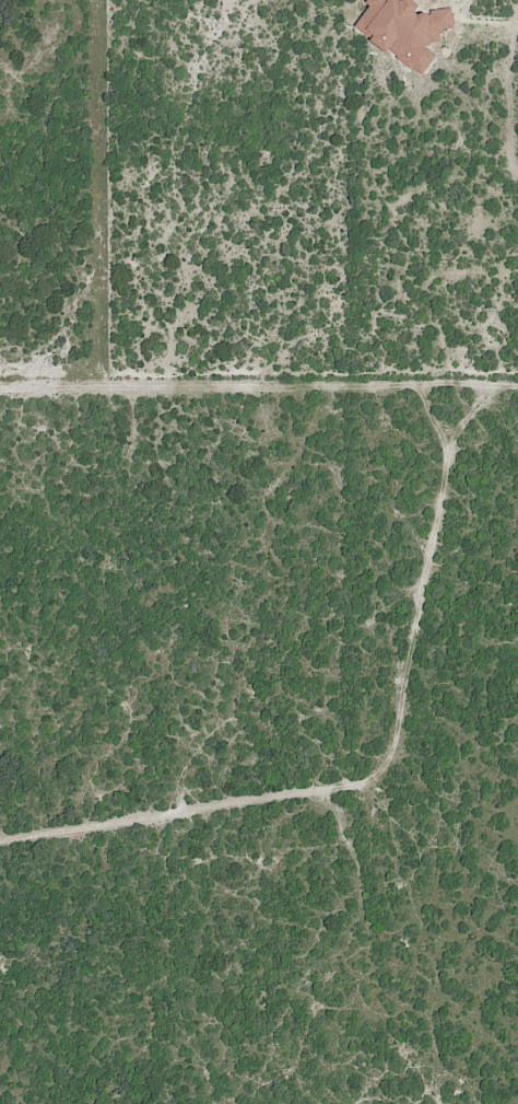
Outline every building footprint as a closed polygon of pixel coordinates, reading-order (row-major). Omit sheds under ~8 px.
[(435,53),(428,49),(432,40),(440,43),(453,14),(433,5),(428,16),(417,11),(421,3),(413,0),(370,0),(358,27),(374,35),(369,46),(426,72),(435,53)]
